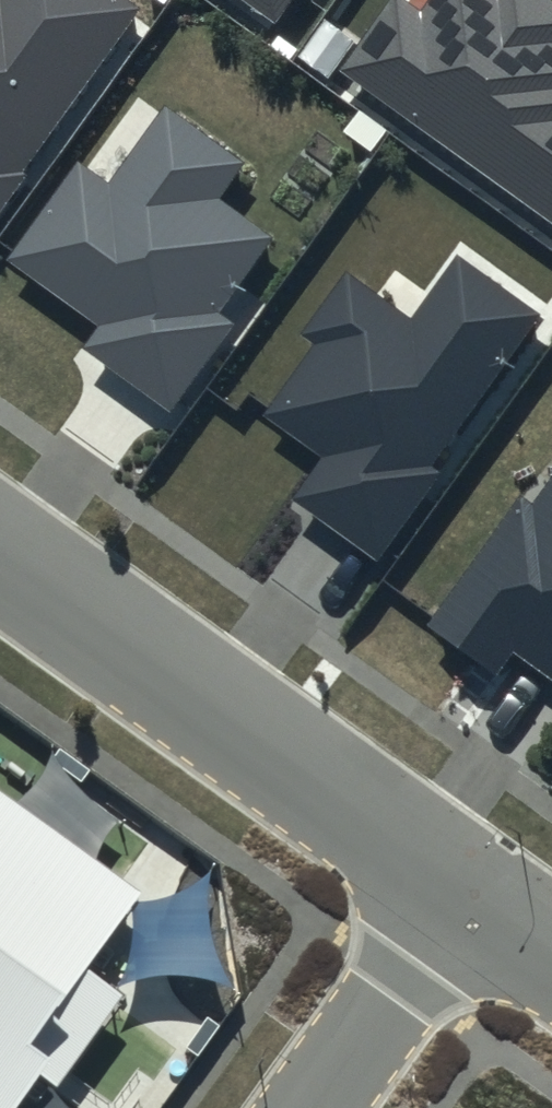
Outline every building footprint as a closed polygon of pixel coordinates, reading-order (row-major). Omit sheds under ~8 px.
[(30,166),(23,161),(142,0),(0,0),(0,206),(30,166)] [(276,22),(292,0),(245,0),(276,22)] [(551,0),(430,0),(420,14),(400,0),(393,0),(342,71),(551,223),(551,0)] [(110,174),(79,151),(6,251),(96,317),(80,338),(172,404),(236,317),(219,305),(274,230),(217,189),(242,155),(165,99),(110,174)] [(541,307),(458,247),(414,309),(349,262),(304,324),(318,334),(267,405),(325,447),(294,490),(380,552),(442,466),(434,456),(541,307)] [(533,498),(523,491),(431,621),(498,669),(516,645),(551,670),(551,472),(533,498)] [(0,795),(0,1107),(17,1107),(39,1077),(58,1090),(125,997),(85,968),(138,894),(0,795)]
